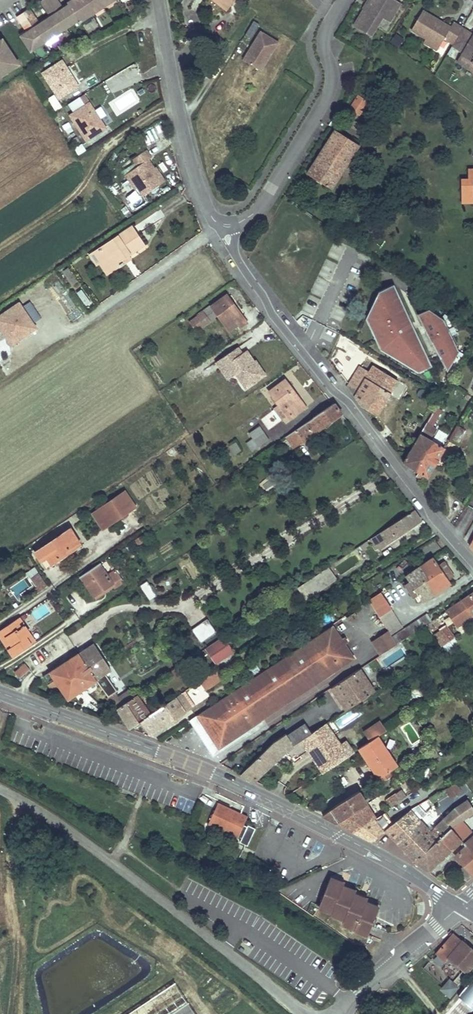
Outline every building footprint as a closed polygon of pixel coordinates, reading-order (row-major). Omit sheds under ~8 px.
[(113,0),(74,0),(75,1),(64,9),(58,0),(42,0),(41,1),(51,17),(40,24),(30,8),(17,17),(28,32),(22,36),(31,51),(79,20),(80,22),(113,0)] [(225,9),(233,0),(225,0),(221,6),(225,9)] [(365,8),(364,8),(353,25),(370,35),(382,17),(389,21),(400,2),(396,0),(370,0),(365,8)] [(444,37),(453,43),(462,27),(453,21),(450,26),(441,21),(440,22),(437,20),(438,19),(422,9),(411,29),(439,45),(444,37)] [(462,27),(453,43),(452,44),(462,50),(461,53),(472,60),(472,32),(472,33),(462,27)] [(277,42),(260,31),(252,44),(254,48),(249,49),(243,60),(260,70),(277,42)] [(19,64),(3,39),(0,41),(0,77),(19,64)] [(461,53),(457,60),(472,69),(472,60),(461,53)] [(79,86),(62,61),(43,74),(60,99),(79,86)] [(359,114),(360,115),(368,102),(358,95),(349,108),(350,109),(348,113),(356,119),(359,114)] [(106,128),(90,103),(70,116),(87,141),(106,128)] [(334,130),(324,146),(348,161),(358,145),(334,130)] [(348,161),(324,146),(307,174),(330,189),(348,161)] [(138,171),(127,179),(134,190),(136,188),(141,197),(164,182),(155,168),(151,171),(145,162),(149,160),(151,158),(146,151),(131,161),(136,167),(138,171)] [(155,168),(149,160),(145,162),(151,171),(155,168)] [(138,171),(136,167),(124,175),(127,179),(138,171)] [(468,179),(461,179),(461,190),(472,190),(472,182),(468,183),(468,179)] [(461,190),(461,203),(472,202),(472,190),(461,190)] [(132,227),(99,249),(105,258),(100,262),(107,273),(117,266),(119,268),(126,264),(123,259),(128,256),(144,245),(132,227)] [(99,249),(90,255),(96,264),(100,262),(105,258),(99,249)] [(393,283),(378,290),(370,308),(375,318),(367,322),(371,330),(376,328),(380,336),(375,338),(379,347),(385,344),(390,355),(411,367),(421,362),(423,369),(432,365),(418,337),(413,339),(409,331),(414,328),(404,306),(398,309),(394,299),(399,297),(393,283)] [(82,289),(77,294),(85,303),(90,299),(82,289)] [(197,331),(218,315),(230,331),(238,325),(240,328),(248,323),(227,295),(212,306),(211,305),(197,316),(198,317),(191,322),(197,331)] [(398,309),(404,306),(399,297),(394,299),(398,309)] [(23,307),(35,323),(43,318),(31,302),(23,307)] [(23,307),(21,303),(2,315),(19,340),(37,328),(35,323),(23,307)] [(375,318),(370,308),(365,318),(367,322),(375,318)] [(428,308),(417,313),(426,333),(447,370),(457,352),(458,350),(451,334),(449,331),(448,328),(443,319),(441,317),(428,308)] [(19,340),(2,315),(0,317),(0,325),(13,344),(19,340)] [(376,328),(371,330),(375,338),(380,336),(376,328)] [(413,339),(418,337),(414,328),(409,331),(413,339)] [(379,347),(380,348),(390,355),(385,344),(379,347)] [(239,347),(217,361),(222,368),(227,365),(234,375),(236,374),(246,388),(258,380),(266,374),(256,360),(254,361),(247,350),(243,353),(239,347)] [(418,371),(423,369),(421,362),(411,367),(418,371)] [(227,365),(222,368),(231,381),(236,378),(245,392),(259,382),(258,380),(246,388),(236,374),(234,375),(227,365)] [(379,385),(386,373),(372,365),(368,372),(359,367),(347,387),(350,391),(355,398),(360,405),(377,415),(391,392),(379,385)] [(398,380),(386,373),(379,385),(391,392),(398,380)] [(306,408),(285,380),(270,392),(290,419),(306,408)] [(294,447),(343,413),(335,403),(333,404),(286,437),(294,447)] [(430,414),(420,433),(426,437),(437,418),(430,414)] [(258,447),(269,439),(260,426),(249,433),(258,447)] [(465,431),(457,426),(449,439),(457,444),(461,438),(466,442),(470,435),(465,432),(465,431)] [(442,441),(446,432),(439,428),(434,437),(442,441)] [(426,437),(420,433),(403,462),(419,472),(416,476),(423,480),(425,476),(428,478),(445,448),(444,448),(426,437)] [(136,506),(126,491),(94,513),(104,528),(136,506)] [(422,522),(414,510),(367,542),(368,544),(371,543),(375,550),(379,547),(380,548),(395,538),(396,539),(422,522)] [(36,552),(46,568),(52,564),(81,544),(71,529),(36,552)] [(322,574),(327,582),(329,585),(356,567),(348,554),(321,572),(322,574)] [(448,580),(438,565),(433,558),(406,576),(423,601),(450,583),(448,580)] [(448,580),(453,576),(443,562),(438,565),(448,580)] [(95,597),(113,584),(116,587),(123,582),(115,571),(108,576),(100,564),(81,576),(95,597)] [(9,589),(18,603),(47,584),(38,570),(9,589)] [(327,582),(322,574),(314,579),(319,587),(327,582)] [(311,593),(319,587),(314,579),(306,585),(311,593)] [(149,599),(156,595),(147,580),(140,584),(149,599)] [(472,614),(472,593),(463,600),(472,614)] [(356,617),(354,613),(347,618),(350,621),(356,617)] [(427,615),(392,638),(396,643),(430,621),(427,615)] [(383,623),(389,632),(391,635),(402,628),(394,616),(383,623)] [(27,637),(31,635),(19,618),(1,630),(11,644),(7,647),(14,657),(32,645),(27,637)] [(200,639),(215,631),(209,620),(194,628),(200,639)] [(437,632),(446,643),(455,635),(446,624),(437,632)] [(252,721),(257,723),(354,658),(345,644),(342,640),(332,626),(198,715),(203,723),(214,740),(220,748),(240,734),(240,728),(238,726),(250,718),(252,721)] [(246,631),(243,627),(228,637),(231,641),(246,631)] [(7,647),(11,644),(1,630),(0,631),(0,637),(7,647)] [(391,635),(389,632),(373,642),(381,655),(397,645),(396,643),(392,638),(391,635)] [(36,642),(31,635),(27,637),(32,645),(36,642)] [(233,654),(223,639),(207,650),(217,664),(233,654)] [(102,677),(112,670),(94,643),(79,653),(97,680),(102,677)] [(97,680),(79,653),(43,677),(49,685),(56,680),(69,699),(97,680)] [(31,670),(25,664),(15,673),(20,679),(31,670)] [(174,678),(183,671),(180,667),(171,673),(174,678)] [(197,678),(205,690),(223,679),(216,667),(197,678)] [(360,669),(333,688),(347,710),(375,692),(360,669)] [(113,672),(112,670),(102,677),(106,682),(118,674),(116,670),(113,672)] [(213,701),(222,696),(217,689),(208,694),(213,701)] [(151,715),(141,721),(151,736),(191,709),(181,694),(151,715)] [(141,721),(151,715),(138,695),(117,709),(131,728),(141,721)] [(422,707),(413,713),(422,727),(426,724),(422,717),(426,714),(422,707)] [(240,728),(240,734),(257,723),(252,721),(250,718),(238,726),(240,728)] [(364,731),(370,741),(378,736),(387,731),(380,720),(364,731)] [(214,740),(203,723),(198,726),(210,743),(214,740)] [(306,724),(288,736),(294,745),(302,740),(315,731),(313,726),(309,729),(306,724)] [(326,724),(315,731),(302,740),(308,748),(324,772),(348,756),(326,724)] [(297,755),(308,748),(302,740),(294,745),(288,736),(286,734),(275,741),(242,774),(255,780),(285,752),(292,747),(297,755)] [(373,764),(381,776),(397,766),(378,736),(370,741),(360,748),(371,766),(373,764)] [(373,764),(371,766),(378,778),(381,776),(373,764)] [(381,778),(383,782),(392,776),(390,772),(381,778)] [(446,789),(450,797),(461,791),(456,783),(446,789)] [(401,791),(395,794),(400,801),(406,798),(401,791)] [(368,804),(360,792),(332,809),(340,822),(368,804)] [(440,792),(430,799),(434,806),(444,800),(440,792)] [(400,801),(395,794),(388,799),(392,806),(400,801)] [(419,819),(394,839),(415,861),(451,828),(472,815),(472,797),(453,809),(430,831),(419,819)] [(394,839),(419,819),(416,816),(434,806),(430,799),(410,810),(393,824),(385,830),(394,839)] [(218,802),(209,823),(242,838),(241,840),(248,844),(256,827),(248,824),(247,825),(244,824),(248,815),(240,812),(239,814),(229,810),(230,808),(218,802)] [(340,822),(338,823),(354,832),(376,817),(368,804),(340,822)] [(323,815),(338,823),(340,822),(332,809),(323,815)] [(376,817),(354,832),(372,841),(385,830),(393,824),(384,811),(376,817)] [(456,834),(472,822),(472,815),(451,828),(456,834)] [(462,841),(456,834),(451,828),(415,861),(414,862),(429,873),(462,841)] [(472,854),(472,836),(464,844),(466,846),(472,854)] [(464,866),(472,875),(472,854),(466,846),(455,856),(464,866)] [(472,877),(472,875),(464,866),(458,872),(467,882),(472,877)] [(369,934),(378,908),(365,903),(366,899),(353,894),(354,891),(341,886),(343,883),(330,878),(320,905),(333,909),(331,913),(344,918),(343,921),(356,926),(355,929),(369,934)] [(449,958),(467,973),(472,965),(472,951),(461,941),(454,950),(446,944),(440,952),(438,950),(435,953),(446,961),(449,958)] [(448,961),(442,969),(453,977),(459,969),(448,961)] [(449,976),(439,987),(449,996),(459,985),(449,976)] [(472,1008),(472,979),(459,996),(472,1008)] [(180,982),(126,1013),(199,1013),(180,982)]
